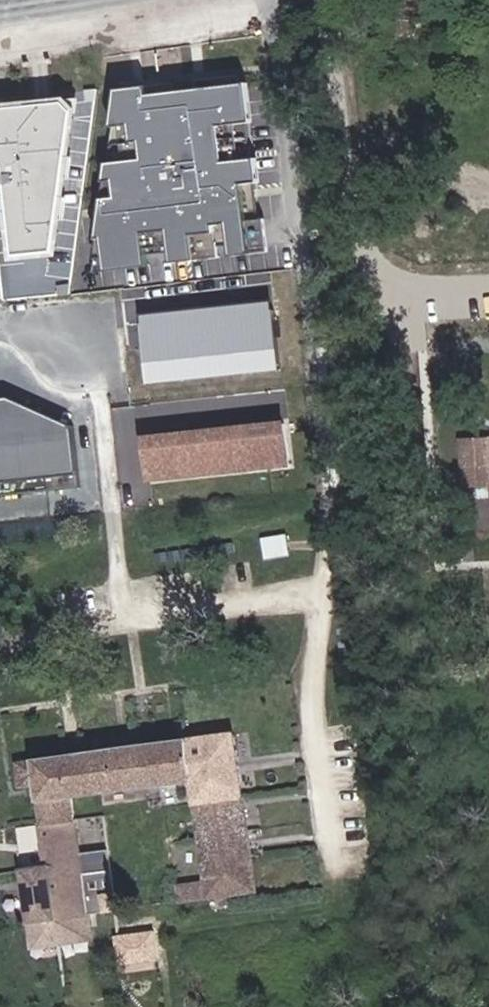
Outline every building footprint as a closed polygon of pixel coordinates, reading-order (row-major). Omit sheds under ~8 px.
[(249,48),(248,37),(229,39),(230,49),(249,48)] [(256,190),(243,75),(119,90),(103,208),(256,190)] [(0,104),(0,164),(6,164),(14,253),(49,247),(74,96),(0,104)] [(103,208),(94,272),(149,266),(148,255),(172,252),(173,263),(220,258),(219,247),(232,245),(233,256),(264,253),(256,190),(103,208)] [(268,299),(142,314),(150,383),(276,369),(268,299)] [(82,492),(75,428),(11,397),(0,399),(0,502),(82,492)] [(289,464),(285,423),(146,439),(151,480),(289,464)] [(462,445),(463,486),(488,485),(488,443),(462,445)] [(63,822),(61,806),(176,793),(187,885),(159,888),(161,905),(252,893),(248,853),(237,853),(221,736),(0,764),(0,775),(2,791),(22,789),(27,826),(63,822)] [(66,843),(63,822),(27,826),(23,826),(25,848),(66,843)] [(66,843),(25,848),(1,851),(10,925),(101,913),(99,897),(74,901),(66,843)]
